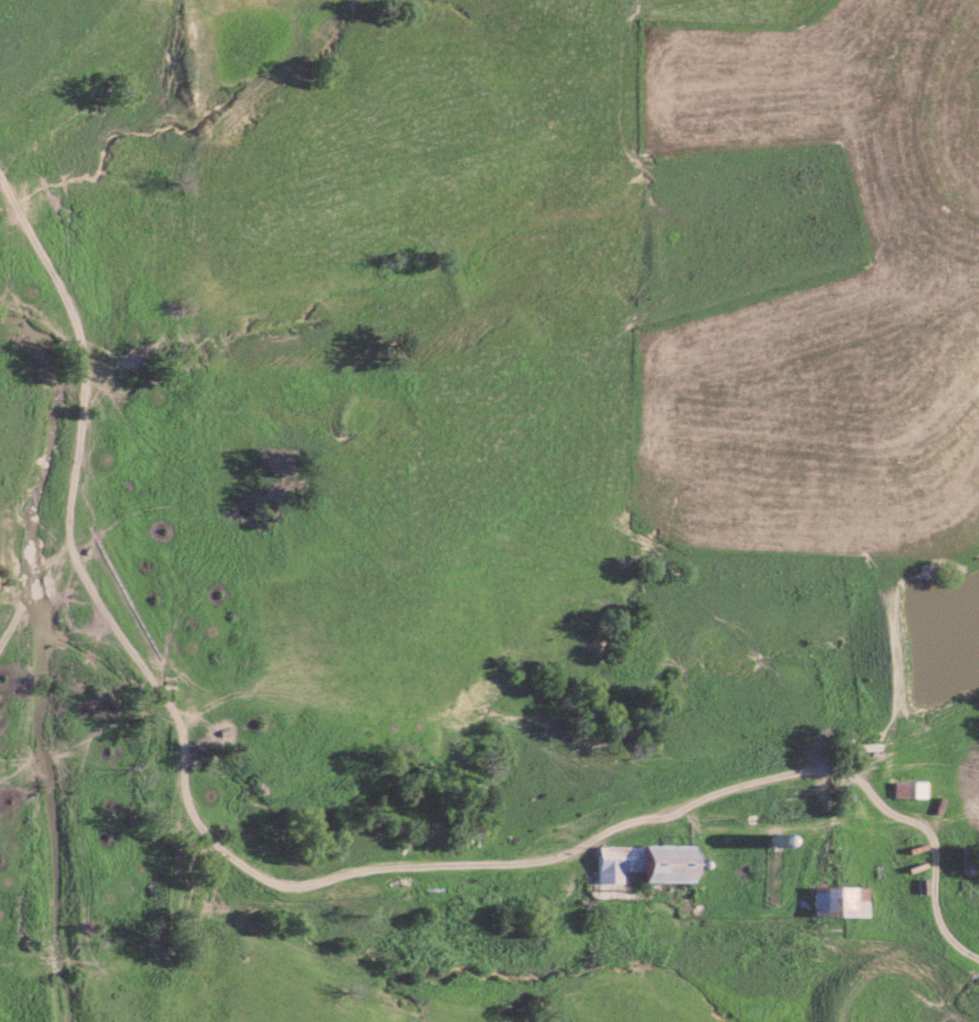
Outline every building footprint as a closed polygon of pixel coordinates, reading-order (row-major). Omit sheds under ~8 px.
[(927,781),(895,781),(894,797),(927,797),(927,781)] [(696,845),(645,845),(645,881),(695,882),(696,845)]
